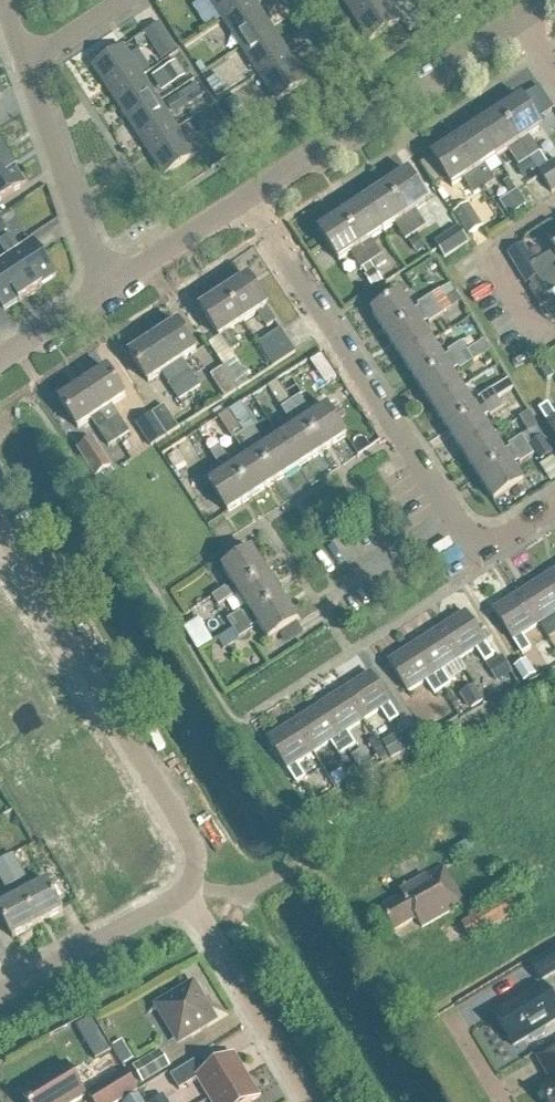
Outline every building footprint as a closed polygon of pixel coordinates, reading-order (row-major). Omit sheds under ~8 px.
[(250,0),(207,0),(223,24),(253,4),(250,0)] [(350,16),(375,0),(340,0),(350,16)] [(368,44),(399,24),(383,0),(375,0),(350,16),(368,44)] [(438,0),(416,0),(425,11),(438,0)] [(223,24),(240,51),(270,31),(253,4),(223,24)] [(178,52),(160,25),(145,36),(162,62),(178,52)] [(270,31),(240,51),(258,77),(288,58),(270,31)] [(94,70),(112,97),(141,78),(123,50),(94,70)] [(258,77),(276,105),(306,85),(288,58),(258,77)] [(154,74),(162,89),(187,75),(178,60),(154,74)] [(219,77),(208,84),(215,95),(226,88),(219,77)] [(141,78),(112,97),(129,124),(158,104),(141,78)] [(204,97),(196,86),(166,106),(174,118),(204,97)] [(521,99),(499,114),(530,161),(540,155),(530,139),(542,131),(521,99)] [(129,124),(147,150),(176,131),(158,104),(129,124)] [(476,129),(497,160),(508,152),(519,168),(530,161),(499,114),(476,129)] [(485,191),(487,189),(496,184),(485,168),(497,160),(476,129),(454,143),(485,191)] [(176,131),(147,150),(165,178),(194,159),(176,131)] [(454,143),(432,158),(452,190),(464,182),(475,197),(485,191),(454,143)] [(10,160),(2,148),(1,149),(0,148),(0,167),(10,160)] [(0,167),(0,204),(26,187),(16,173),(18,172),(10,160),(0,167)] [(530,161),(519,168),(526,179),(537,172),(530,161)] [(538,174),(551,194),(554,192),(554,163),(538,174)] [(408,174),(385,189),(416,236),(427,229),(416,213),(429,205),(408,174)] [(363,203),(384,235),(395,227),(405,243),(416,236),(385,189),(363,203)] [(508,218),(525,207),(517,194),(500,205),(508,218)] [(372,242),(384,235),(363,203),(341,218),(372,265),(373,264),(382,258),(372,242)] [(482,228),(468,207),(455,215),(469,236),(482,228)] [(361,272),(372,265),(341,218),(318,232),(339,264),(351,256),(361,272)] [(459,229),(449,235),(459,250),(468,244),(459,229)] [(554,274),(554,232),(545,238),(554,254),(535,266),(524,248),(509,257),(526,286),(536,279),(539,284),(554,274)] [(7,260),(31,297),(43,289),(42,287),(56,278),(33,243),(20,251),(11,237),(0,244),(0,248),(7,260)] [(382,258),(373,264),(378,271),(387,265),(382,258)] [(31,297),(7,260),(0,265),(0,305),(5,312),(19,303),(20,304),(31,297)] [(539,284),(529,290),(541,310),(551,304),(548,298),(554,294),(554,274),(539,284)] [(248,279),(224,295),(243,324),(257,315),(267,330),(276,324),(266,309),(267,308),(248,279)] [(450,287),(440,293),(446,302),(455,296),(450,287)] [(402,297),(372,316),(388,340),(446,302),(440,293),(418,307),(420,310),(413,314),(402,297)] [(230,333),(243,324),(224,295),(200,310),(219,340),(220,339),(230,354),(240,348),(230,333)] [(446,302),(388,340),(403,363),(433,344),(422,328),(427,324),(429,326),(430,326),(452,311),(446,302)] [(178,325),(154,341),(191,396),(202,389),(184,362),(196,354),(178,325)] [(295,354),(280,331),(258,346),(273,369),(295,354)] [(191,396),(154,341),(130,356),(149,385),(164,375),(180,403),(191,396)] [(485,343),(468,354),(418,387),(433,410),(463,391),(453,375),(459,370),(461,373),(474,364),(492,353),(485,343)] [(444,361),(433,344),(403,363),(418,387),(468,354),(462,346),(449,354),(451,357),(444,361)] [(234,362),(223,369),(237,391),(248,384),(234,362)] [(222,370),(210,377),(225,400),(236,392),(222,370)] [(102,415),(120,442),(131,435),(113,407),(126,399),(107,371),(83,387),(102,415)] [(120,442),(102,415),(83,387),(59,403),(78,431),(92,421),(110,448),(120,442)] [(474,408),(463,391),(433,410),(448,433),(498,401),(493,393),(480,402),(481,404),(474,408)] [(290,405),(322,455),(347,439),(327,409),(310,421),(306,414),(309,413),(300,399),(290,405)] [(504,410),(498,401),(448,433),(463,457),(493,438),(482,420),(489,416),(490,418),(504,410)] [(297,429),(280,440),(299,470),(322,455),(290,405),(281,411),(290,424),(293,423),(297,429)] [(241,407),(230,414),(242,432),(244,435),(253,429),(254,428),(241,407)] [(554,436),(554,417),(548,407),(540,412),(554,436)] [(178,430),(163,408),(152,415),(167,438),(178,430)] [(165,439),(151,416),(139,424),(154,446),(165,439)] [(253,429),(244,435),(276,485),(299,470),(280,440),(263,450),(260,444),(262,443),(253,429)] [(233,470),(252,500),(276,485),(244,435),(235,441),(244,455),(246,453),(250,459),(233,470)] [(504,454),(493,438),(463,457),(479,480),(528,448),(522,439),(509,447),(511,449),(504,454)] [(111,471),(93,443),(79,453),(97,480),(111,471)] [(534,457),(528,448),(479,480),(494,504),(524,485),(513,468),(520,463),(521,465),(534,457)] [(211,456),(220,470),(223,468),(226,474),(209,485),(228,515),(252,500),(233,470),(220,450),(211,456)] [(218,608),(239,595),(268,577),(252,552),(223,571),(234,589),(228,593),(226,590),(213,599),(218,608)] [(544,580),(554,597),(554,573),(544,580)] [(241,613),(227,622),(234,632),(283,600),(268,577),(239,595),(250,612),(243,617),(241,613)] [(544,580),(519,596),(539,627),(554,617),(554,597),(544,580)] [(522,638),(539,627),(519,596),(494,612),(522,657),(531,651),(522,638)] [(234,632),(218,642),(224,651),(253,632),(251,630),(258,625),(269,643),(298,624),(283,600),(234,632)] [(465,615),(439,631),(459,662),(477,650),(485,663),(493,658),(465,615)] [(442,673),(459,662),(439,631),(414,647),(442,691),(451,686),(442,673)] [(435,695),(442,691),(414,647),(389,664),(408,694),(427,682),(435,695)] [(370,676),(344,692),(364,723),(382,711),(390,724),(398,719),(370,676)] [(319,708),(347,752),(356,747),(347,733),(364,723),(344,692),(319,708)] [(319,708),(294,724),(314,755),(332,744),(340,757),(347,752),(319,708)] [(294,724),(268,741),(296,785),(306,779),(297,766),(314,755),(294,724)] [(397,736),(383,744),(392,761),(406,753),(397,736)] [(375,740),(369,744),(381,763),(387,759),(375,740)] [(50,812),(43,801),(36,805),(43,817),(50,812)] [(50,812),(43,817),(50,828),(57,823),(50,812)] [(455,850),(447,855),(453,865),(476,850),(470,841),(455,850)] [(39,874),(51,868),(39,845),(27,851),(39,874)] [(64,859),(57,848),(50,853),(57,864),(64,859)] [(5,862),(17,885),(27,880),(15,857),(5,862)] [(71,871),(64,859),(57,864),(64,875),(71,871)] [(7,891),(17,885),(5,862),(0,865),(0,878),(7,891)] [(404,898),(381,911),(394,934),(416,921),(422,931),(466,905),(444,868),(401,893),(404,898)] [(33,892),(22,898),(38,927),(63,914),(48,884),(33,892)] [(518,889),(461,924),(471,940),(528,905),(518,889)] [(22,898),(0,910),(0,917),(13,941),(38,927),(22,898)] [(540,984),(554,975),(554,952),(530,967),(540,984)] [(554,1023),(554,1007),(543,987),(494,1017),(513,1049),(529,1039),(532,1042),(536,1043),(544,1038),(545,1034),(544,1030),(554,1023)] [(179,1043),(213,1022),(193,988),(159,1009),(179,1043)] [(98,1031),(83,1040),(96,1062),(111,1053),(98,1031)] [(537,1060),(551,1084),(539,1091),(546,1101),(554,1101),(554,1049),(537,1060)] [(159,1053),(133,1068),(143,1084),(169,1069),(159,1053)] [(179,1092),(197,1081),(209,1101),(247,1078),(234,1056),(208,1072),(201,1060),(171,1078),(179,1092)] [(21,1093),(26,1101),(79,1101),(86,1098),(66,1066),(21,1093)] [(88,1096),(92,1101),(122,1101),(137,1093),(125,1073),(88,1096)] [(260,1099),(247,1078),(209,1101),(210,1101),(255,1101),(260,1099)]
